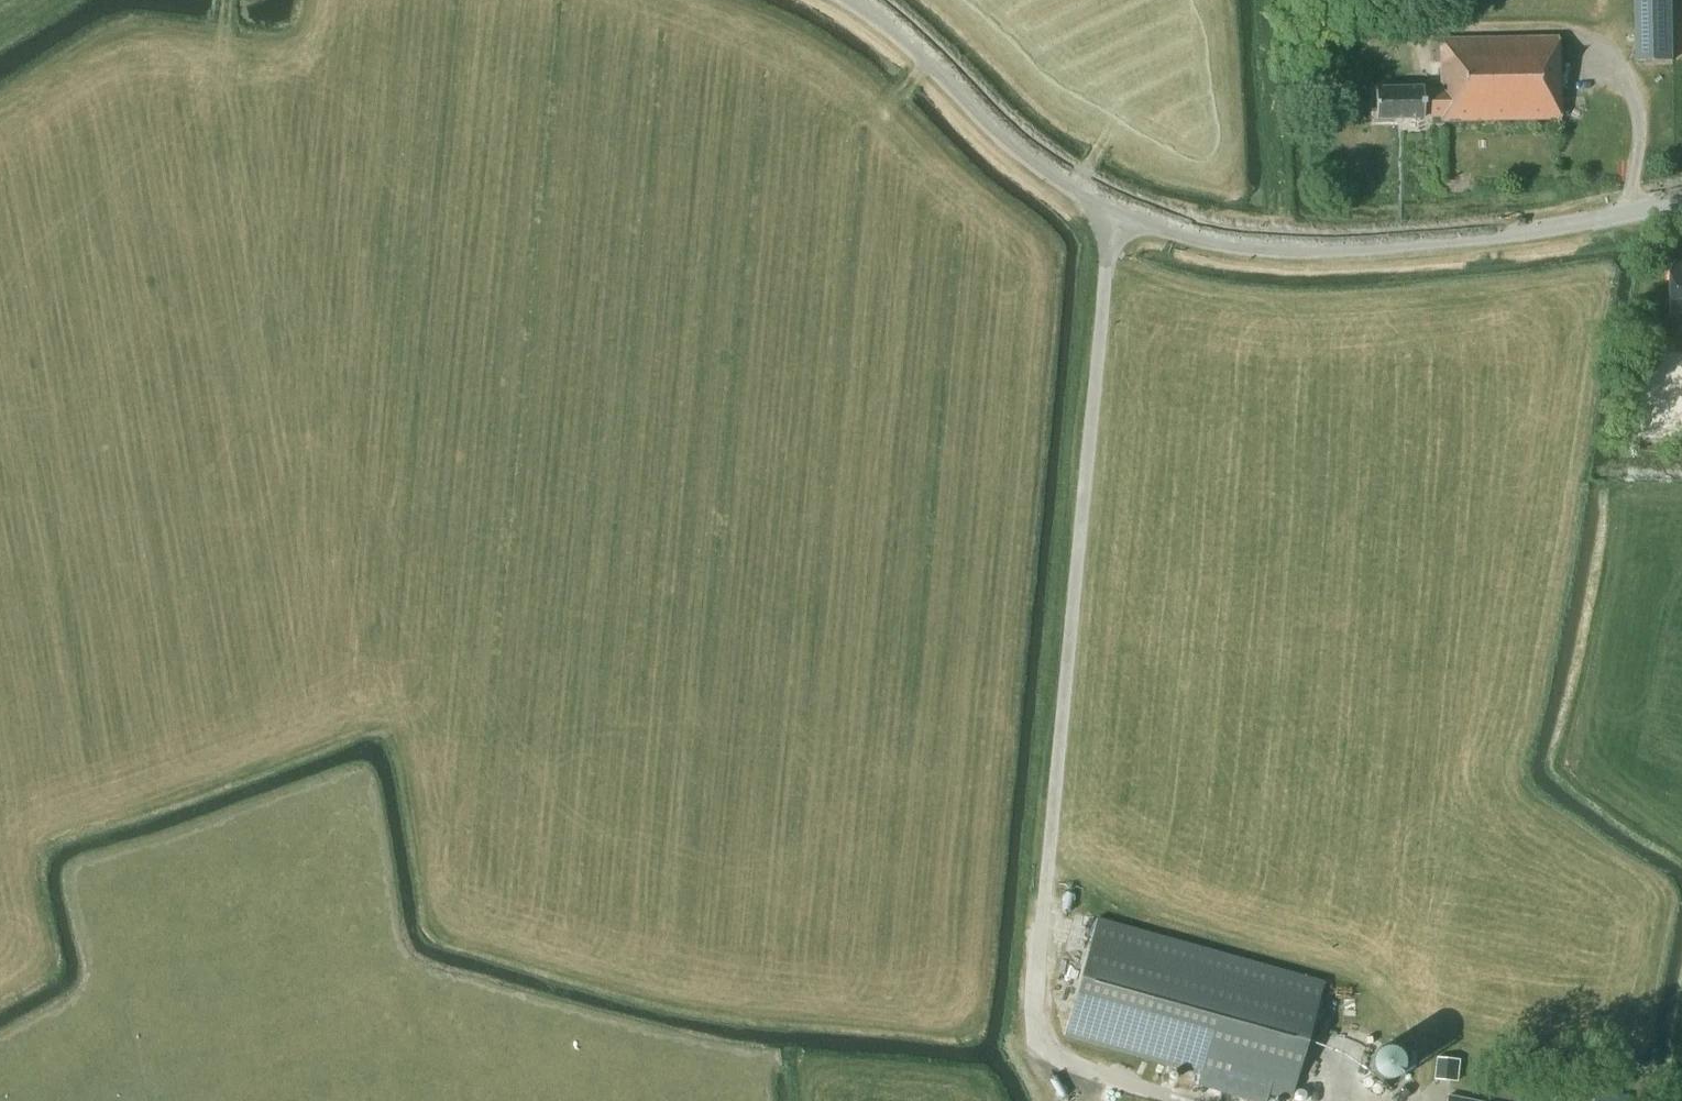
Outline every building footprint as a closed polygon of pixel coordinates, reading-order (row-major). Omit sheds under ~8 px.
[(1673,60),(1672,0),(1636,0),(1637,61),(1673,60)] [(1442,112),(1442,121),(1561,119),(1559,36),(1441,38),(1441,86),(1376,87),(1376,118),(1424,118),(1424,112),(1442,112)] [(1673,263),(1672,314),(1681,314),(1681,263),(1673,263)] [(1324,982),(1167,938),(1097,918),(1064,1036),(1291,1099),(1324,982)] [(1435,1077),(1456,1080),(1459,1059),(1438,1056),(1435,1077)] [(1392,1082),(1390,1075),(1386,1068),(1382,1065),(1379,1063),(1374,1062),(1369,1061),(1364,1063),(1361,1064),(1355,1068),(1351,1075),(1350,1083),(1350,1087),(1352,1091),(1353,1094),(1357,1099),(1361,1100),(1380,1100),(1384,1099),(1389,1092),(1391,1086),(1392,1082)]
